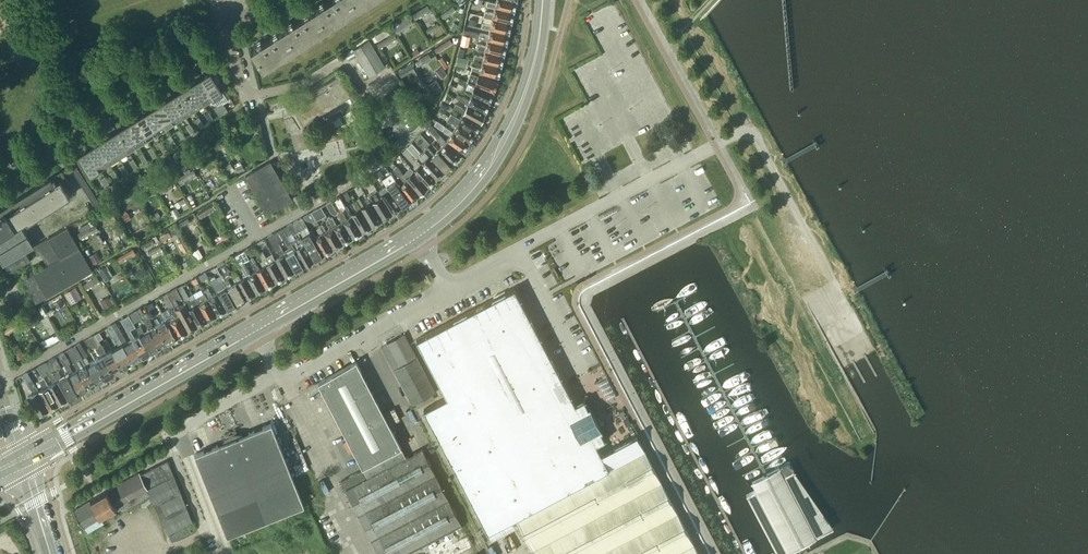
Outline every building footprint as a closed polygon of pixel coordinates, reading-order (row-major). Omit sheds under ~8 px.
[(313,8),(325,27),(358,6),(354,0),(326,0),(313,8)] [(496,6),(515,11),(517,0),(491,0),(491,1),(488,1),(488,4),(496,6)] [(431,9),(427,3),(412,13),(415,18),(431,9)] [(456,9),(453,5),(441,14),(443,18),(456,9)] [(512,22),(515,11),(496,6),(494,13),(486,11),(485,15),(486,15),(493,17),(512,22)] [(296,19),(282,28),(294,47),(325,27),(313,8),(301,16),(300,14),(294,17),(296,19)] [(409,18),(406,14),(391,24),(398,33),(414,22),(410,17),(409,18)] [(482,26),(491,28),(509,33),(512,22),(493,17),(486,15),(484,22),(483,22),(482,26)] [(437,22),(426,29),(429,33),(430,35),(433,33),(431,31),(440,26),(437,22)] [(375,35),(378,40),(391,32),(388,27),(375,35)] [(263,66),(294,47),(282,28),(270,35),(268,34),(263,37),(264,39),(251,47),(263,66)] [(507,43),(509,33),(491,28),(489,35),(481,32),(480,37),(488,39),(507,43)] [(397,37),(394,33),(377,43),(380,47),(397,37)] [(470,36),(463,34),(461,44),(468,46),(470,36)] [(434,47),(437,52),(453,42),(452,41),(450,37),(434,47)] [(477,48),(486,50),(504,54),(507,43),(488,39),(486,45),(478,43),(477,48)] [(353,49),(369,76),(385,66),(369,40),(353,49)] [(356,55),(351,47),(344,51),(349,59),(356,55)] [(502,65),(504,54),(486,50),(484,57),(475,55),(474,59),(482,61),(502,65)] [(428,53),(420,58),(421,59),(423,63),(431,58),(428,53)] [(447,59),(445,60),(442,56),(439,58),(445,67),(448,65),(446,62),(448,60),(447,59)] [(458,56),(456,64),(465,67),(467,58),(458,56)] [(472,71),(473,71),(477,73),(482,74),(482,72),(499,76),(502,65),(482,61),(481,67),(473,65),(472,71)] [(426,83),(413,62),(399,70),(402,76),(412,70),(421,86),(426,83)] [(435,73),(437,75),(438,74),(441,78),(445,75),(439,68),(435,71),(436,72),(435,73)] [(210,71),(200,77),(213,97),(223,91),(218,83),(220,82),(218,73),(217,73),(218,74),(213,75),(210,71)] [(498,81),(482,74),(477,73),(473,71),(470,81),(494,91),(498,81)] [(303,125),(310,120),(350,95),(338,74),(286,106),(284,103),(283,104),(286,108),(283,110),(284,115),(289,130),(294,149),(301,147),(300,148),(309,146),(303,125)] [(200,77),(191,83),(204,103),(213,97),(200,77)] [(457,87),(473,94),(491,102),(494,91),(470,81),(468,87),(458,83),(457,87)] [(191,83),(181,89),(194,109),(204,103),(191,83)] [(181,89),(172,95),(185,115),(194,109),(181,89)] [(487,113),(491,102),(473,94),(471,100),(448,89),(447,93),(460,99),(468,103),(487,113)] [(421,95),(418,90),(410,95),(413,100),(421,95)] [(12,111),(7,91),(0,93),(0,114),(12,111)] [(444,99),(450,102),(453,96),(447,93),(444,99)] [(172,95),(163,100),(175,121),(185,115),(172,95)] [(163,100),(153,106),(166,127),(175,121),(163,100)] [(227,110),(222,101),(214,106),(219,115),(227,110)] [(448,105),(442,102),(440,107),(446,110),(448,105)] [(453,108),(467,114),(484,123),(487,113),(468,103),(467,106),(470,107),(469,109),(455,103),(453,108)] [(153,106),(144,112),(157,132),(166,127),(153,106)] [(214,119),(208,110),(204,113),(210,121),(214,119)] [(144,112),(134,118),(147,138),(157,132),(144,112)] [(477,133),(484,123),(467,114),(462,120),(451,112),(449,116),(477,133)] [(204,124),(198,116),(195,119),(200,127),(204,124)] [(458,126),(454,131),(470,142),(477,133),(449,116),(447,118),(458,126)] [(134,118),(125,124),(138,144),(147,138),(134,118)] [(470,142),(454,131),(437,120),(435,125),(451,136),(447,139),(464,151),(470,142)] [(195,131),(190,122),(185,125),(191,133),(195,131)] [(258,129),(255,123),(247,127),(248,130),(252,131),(258,129)] [(125,124),(116,130),(128,150),(138,144),(125,124)] [(444,144),(439,149),(453,163),(461,155),(437,131),(429,124),(426,127),(434,135),(444,144)] [(185,137),(180,128),(176,131),(181,139),(185,137)] [(116,130),(106,136),(119,156),(128,150),(116,130)] [(425,150),(432,156),(445,171),(453,163),(439,149),(435,153),(429,146),(427,145),(430,142),(421,133),(415,139),(425,150)] [(172,145),(176,143),(171,134),(167,137),(172,145)] [(106,136),(97,142),(109,162),(119,156),(106,136)] [(213,153),(224,146),(226,149),(229,147),(227,144),(233,141),(230,137),(210,149),(213,153)] [(167,148),(161,140),(157,142),(162,151),(167,148)] [(97,142),(87,148),(100,168),(109,162),(97,142)] [(407,147),(424,164),(436,179),(445,171),(432,156),(425,150),(421,154),(416,148),(411,143),(407,147)] [(157,154),(152,146),(147,148),(153,157),(157,154)] [(428,187),(436,179),(424,164),(407,147),(403,150),(420,167),(416,172),(428,187)] [(90,174),(100,168),(87,148),(78,154),(81,159),(78,161),(78,160),(77,161),(82,169),(83,169),(82,168),(85,166),(90,174)] [(144,163),(148,160),(142,151),(138,154),(144,163)] [(138,166),(133,158),(129,160),(134,169),(138,166)] [(245,169),(241,161),(235,164),(239,172),(245,169)] [(221,167),(225,174),(229,172),(227,169),(229,168),(231,172),(233,171),(232,170),(234,169),(230,162),(221,167)] [(246,176),(268,213),(292,199),(270,162),(246,176)] [(129,172),(123,163),(119,166),(125,175),(129,172)] [(397,166),(408,180),(420,195),(428,187),(416,172),(411,176),(399,164),(397,166)] [(420,195),(408,180),(397,166),(394,168),(405,182),(400,185),(412,200),(420,195)] [(119,178),(114,169),(110,172),(115,180),(119,178)] [(179,183),(193,176),(194,178),(197,176),(194,169),(177,177),(179,183)] [(70,195),(63,184),(69,181),(62,170),(0,208),(0,257),(3,262),(4,262),(26,250),(34,246),(22,226),(70,195)] [(385,182),(387,185),(403,207),(412,200),(400,185),(391,173),(383,179),(385,182)] [(110,184),(104,176),(100,179),(105,187),(110,184)] [(158,184),(160,187),(170,181),(169,179),(158,184)] [(162,192),(173,186),(170,181),(160,187),(159,188),(162,192)] [(393,213),(403,207),(387,185),(385,187),(389,192),(383,196),(393,213)] [(384,219),(393,213),(383,196),(378,189),(376,186),(368,192),(374,202),(384,219)] [(154,193),(151,188),(140,194),(143,199),(154,193)] [(347,192),(341,195),(344,200),(350,197),(347,192)] [(352,237),(362,232),(352,215),(347,218),(341,209),(347,206),(344,200),(341,195),(326,203),(331,212),(335,214),(338,212),(343,220),(352,237)] [(365,208),(362,209),(372,226),(382,220),(368,198),(366,199),(369,205),(365,208)] [(357,201),(362,209),(365,208),(360,199),(357,201)] [(360,211),(352,215),(362,232),(372,226),(362,209),(357,201),(356,200),(353,202),(357,209),(358,208),(360,211)] [(213,204),(198,213),(200,217),(216,208),(213,204)] [(316,219),(316,220),(326,214),(321,206),(311,211),(316,219)] [(316,219),(311,211),(304,216),(306,219),(313,221),(316,219)] [(155,221),(160,219),(158,217),(161,216),(159,212),(153,216),(155,221)] [(328,216),(329,219),(343,243),(352,237),(343,220),(337,224),(333,216),(331,217),(329,215),(328,216)] [(314,260),(324,254),(314,237),(303,219),(302,216),(293,221),(298,231),(302,229),(306,236),(308,235),(310,240),(305,243),(314,260)] [(188,217),(179,222),(181,226),(190,221),(188,217)] [(333,249),(343,243),(329,219),(326,220),(327,222),(326,222),(328,227),(329,226),(330,228),(326,231),(322,224),(320,225),(333,249)] [(284,227),(284,228),(288,235),(292,232),(293,234),(298,231),(293,221),(284,227)] [(88,222),(78,227),(80,231),(78,232),(81,238),(98,229),(96,223),(90,226),(88,222)] [(320,234),(314,237),(324,254),(333,249),(320,225),(319,226),(320,227),(317,228),(320,234)] [(36,302),(41,299),(92,270),(79,247),(67,226),(34,246),(39,253),(41,252),(47,264),(33,273),(31,270),(27,273),(28,275),(23,279),(36,302)] [(295,270),(304,265),(295,248),(291,241),(284,228),(280,230),(292,250),(286,254),(295,270)] [(171,236),(168,231),(160,236),(163,241),(171,236)] [(175,234),(179,241),(183,239),(179,231),(175,234)] [(283,255),(276,259),(285,276),(295,270),(286,254),(281,245),(279,241),(282,239),(278,231),(267,237),(274,248),(277,247),(280,254),(282,253),(283,255)] [(105,240),(100,232),(96,234),(101,242),(105,240)] [(215,243),(223,239),(224,243),(230,240),(226,233),(213,239),(215,243)] [(291,241),(295,248),(304,265),(314,260),(305,243),(301,235),(298,236),(297,234),(295,235),(297,239),(291,241)] [(143,248),(155,242),(152,237),(140,243),(143,248)] [(184,240),(179,243),(184,251),(189,248),(184,240)] [(148,250),(151,255),(162,248),(160,244),(148,250)] [(136,253),(133,248),(116,257),(120,262),(136,253)] [(234,255),(247,276),(256,293),(266,287),(257,270),(250,274),(244,263),(250,260),(244,249),(234,255)] [(4,262),(5,263),(9,270),(11,270),(31,259),(26,250),(4,262)] [(195,254),(194,254),(197,259),(203,255),(200,250),(199,251),(195,254)] [(258,252),(263,260),(275,282),(285,276),(276,259),(272,253),(266,256),(263,250),(258,252)] [(94,262),(100,259),(96,252),(90,255),(94,262)] [(170,265),(165,255),(160,258),(166,267),(170,265)] [(257,270),(266,287),(275,282),(263,260),(260,261),(263,266),(261,268),(257,260),(255,261),(253,256),(250,257),(253,262),(257,270)] [(227,277),(224,272),(230,268),(225,260),(215,266),(221,276),(224,280),(227,277)] [(99,270),(102,275),(110,271),(107,265),(99,270)] [(146,270),(144,266),(136,271),(138,275),(146,270)] [(175,269),(173,266),(164,271),(166,274),(175,269)] [(202,280),(209,276),(206,271),(199,275),(202,280)] [(246,298),(256,293),(247,276),(241,279),(237,272),(233,274),(237,282),(246,298)] [(214,285),(218,292),(227,309),(237,304),(228,287),(224,280),(221,276),(217,278),(214,274),(209,278),(214,285)] [(97,276),(83,284),(86,288),(100,280),(97,276)] [(237,304),(246,298),(237,282),(231,285),(227,277),(224,280),(228,287),(237,304)] [(76,288),(66,294),(70,301),(80,296),(76,288)] [(218,315),(227,309),(218,292),(213,295),(209,288),(204,291),(205,292),(218,315)] [(437,378),(436,379),(437,379),(442,388),(441,388),(442,389),(442,388),(447,397),(438,402),(438,401),(437,402),(438,402),(424,409),(424,408),(424,409),(423,409),(424,410),(423,410),(424,410),(429,419),(428,420),(429,420),(434,429),(433,429),(434,430),(434,429),(439,439),(444,448),(444,449),(449,458),(449,459),(449,458),(454,468),(459,477),(459,478),(464,487),(464,488),(464,487),(469,497),(474,506),(474,507),(479,516),(479,517),(480,516),(487,531),(487,532),(488,532),(489,532),(502,525),(512,520),(515,518),(533,553),(699,553),(636,434),(607,450),(602,440),(604,439),(603,437),(604,437),(600,431),(602,430),(590,406),(588,407),(584,400),(585,400),(584,399),(575,404),(570,395),(571,395),(571,394),(570,395),(565,385),(566,385),(565,385),(560,376),(561,375),(560,375),(555,366),(556,366),(555,365),(555,366),(550,356),(545,347),(545,346),(540,337),(540,336),(540,337),(535,327),(530,318),(530,317),(525,308),(525,307),(525,308),(520,298),(515,289),(515,288),(514,288),(513,288),(504,293),(494,298),(485,303),(484,303),(484,304),(475,308),(475,309),(465,313),(465,314),(456,318),(455,318),(455,319),(446,324),(446,323),(446,324),(436,329),(436,328),(436,329),(427,334),(427,333),(426,333),(426,334),(417,339),(417,338),(417,339),(416,339),(417,340),(416,340),(417,340),(422,349),(421,350),(422,350),(427,359),(426,359),(426,360),(427,359),(432,369),(431,369),(432,369),(437,378)] [(205,292),(195,298),(208,320),(218,315),(205,292)] [(179,337),(188,331),(179,314),(174,307),(167,293),(162,295),(169,307),(162,311),(166,319),(167,321),(169,320),(178,336),(179,337)] [(184,302),(185,304),(198,326),(208,320),(195,298),(193,294),(187,297),(189,299),(184,302)] [(113,304),(108,296),(101,300),(105,308),(113,304)] [(55,303),(57,308),(64,304),(61,299),(55,303)] [(174,307),(179,314),(188,331),(198,326),(185,304),(180,307),(179,304),(174,307)] [(149,310),(157,324),(168,343),(177,338),(167,321),(166,319),(160,322),(159,321),(160,320),(154,308),(149,310)] [(141,317),(137,310),(129,314),(133,322),(141,317)] [(149,329),(159,348),(168,343),(157,324),(152,327),(151,324),(152,323),(147,313),(142,316),(149,329)] [(27,319),(30,325),(40,320),(36,314),(28,319),(27,319)] [(132,339),(131,339),(142,357),(151,352),(140,333),(138,329),(135,330),(138,335),(135,337),(130,329),(135,326),(129,315),(121,319),(132,339)] [(133,362),(142,357),(131,339),(127,341),(115,321),(112,323),(123,343),(133,362)] [(109,343),(112,349),(122,368),(133,362),(123,343),(112,323),(106,327),(112,337),(113,336),(119,346),(116,347),(112,341),(109,343)] [(17,327),(15,324),(4,330),(7,333),(17,327)] [(159,348),(149,329),(140,333),(151,352),(159,348)] [(114,373),(122,368),(112,349),(106,353),(95,333),(93,334),(114,373)] [(435,392),(410,343),(405,333),(382,346),(412,405),(435,392)] [(47,343),(48,344),(56,340),(54,334),(45,338),(45,339),(47,343)] [(101,356),(95,359),(106,378),(114,373),(93,334),(87,338),(92,347),(94,345),(98,353),(99,352),(101,356)] [(97,383),(106,378),(95,359),(89,362),(86,356),(87,355),(80,342),(75,344),(97,383)] [(67,349),(78,369),(88,388),(97,383),(75,344),(67,349)] [(24,355),(21,349),(15,353),(18,359),(24,355)] [(79,393),(88,388),(78,369),(73,371),(69,363),(70,362),(64,351),(58,355),(79,393)] [(58,355),(47,361),(68,399),(79,393),(58,355)] [(42,376),(58,404),(68,399),(47,361),(37,366),(42,376)] [(318,382),(319,383),(345,434),(363,467),(364,466),(364,468),(341,480),(345,488),(379,553),(402,553),(462,523),(422,448),(406,457),(402,449),(361,371),(356,361),(318,382)] [(28,372),(24,374),(27,381),(32,379),(28,372)] [(43,388),(38,390),(49,410),(58,404),(42,376),(38,378),(43,388)] [(27,381),(34,393),(29,396),(40,415),(49,410),(38,390),(38,391),(32,379),(27,381)] [(228,535),(304,505),(271,423),(244,434),(242,433),(240,432),(238,432),(235,432),(235,430),(233,433),(230,434),(226,434),(227,436),(226,437),(224,439),(223,441),(222,443),(195,454),(228,535)] [(139,472),(129,478),(107,490),(118,507),(119,511),(120,512),(130,506),(130,508),(132,507),(131,506),(145,498),(146,497),(150,495),(169,532),(192,521),(167,460),(140,473),(139,472)] [(746,494),(777,553),(783,553),(802,545),(833,528),(793,470),(792,471),(787,463),(765,474),(752,481),(756,489),(746,494)] [(118,507),(107,490),(89,500),(74,510),(87,532),(103,522),(100,517),(117,508),(119,512),(120,512),(119,511),(118,507)] [(191,531),(188,526),(169,535),(172,541),(191,531)] [(128,553),(151,553),(147,545),(128,553)]
